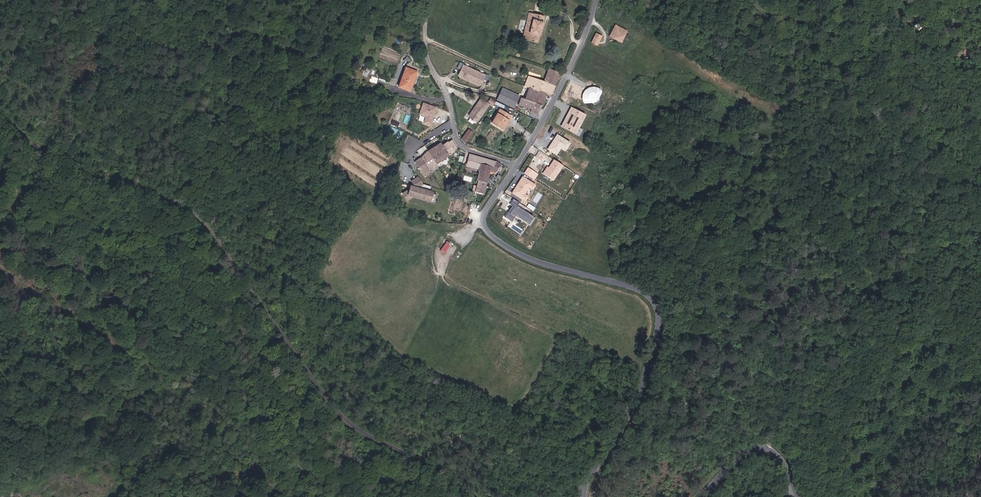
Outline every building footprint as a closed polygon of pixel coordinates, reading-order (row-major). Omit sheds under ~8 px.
[(537,44),(545,17),(529,12),(521,40),(537,44)] [(627,31),(614,24),(608,36),(621,43),(627,31)] [(597,46),(602,36),(595,33),(590,43),(597,46)] [(485,75),(462,64),(457,77),(479,87),(485,75)] [(407,68),(406,69),(399,87),(412,92),(419,74),(419,73),(407,68)] [(552,97),(554,94),(561,74),(550,70),(545,83),(529,77),(526,88),(529,89),(525,100),(522,99),(520,106),(533,110),(532,113),(539,115),(547,96),(552,97)] [(583,87),(583,102),(600,102),(600,88),(583,87)] [(514,108),(520,96),(502,88),(497,100),(514,108)] [(489,106),(487,105),(481,100),(479,102),(471,113),(470,118),(475,121),(476,121),(480,118),(487,108),(489,106)] [(436,108),(422,102),(418,115),(424,117),(422,124),(429,127),(436,108)] [(571,106),(561,126),(577,134),(588,114),(571,106)] [(503,131),(511,118),(500,110),(491,124),(503,131)] [(390,125),(386,135),(398,140),(403,131),(390,125)] [(469,128),(463,137),(466,143),(474,132),(469,128)] [(557,155),(561,148),(566,151),(572,142),(557,133),(547,149),(557,155)] [(452,153),(451,152),(455,149),(450,142),(446,144),(445,143),(440,147),(437,143),(412,161),(422,174),(447,157),(452,153)] [(498,161),(497,162),(483,158),(470,154),(466,165),(479,169),(475,182),(476,182),(473,192),(484,195),(490,173),(495,174),(501,164),(498,161)] [(553,158),(543,174),(555,180),(564,164),(553,158)] [(512,193),(526,201),(536,183),(522,175),(520,178),(512,193)] [(423,185),(417,177),(410,182),(414,187),(409,186),(408,190),(400,194),(405,202),(413,198),(430,203),(433,193),(418,188),(423,185)] [(535,190),(526,206),(532,210),(542,194),(535,190)] [(534,215),(517,206),(519,202),(513,198),(510,204),(511,205),(504,217),(512,221),(515,215),(530,223),(534,215)] [(447,241),(440,250),(444,253),(451,244),(447,241)]
